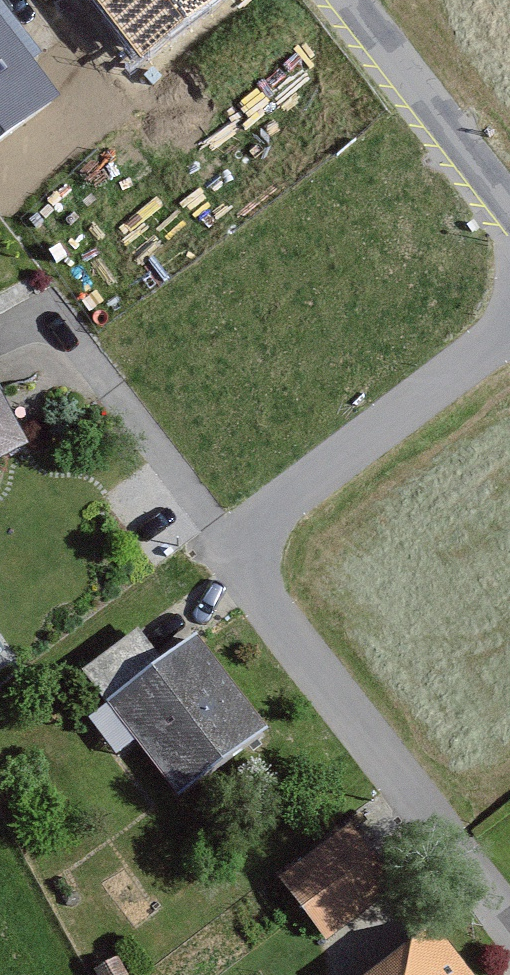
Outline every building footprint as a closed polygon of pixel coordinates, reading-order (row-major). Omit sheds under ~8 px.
[(50,102),(0,37),(0,140),(50,102)] [(0,415),(0,462),(19,453),(0,415)] [(256,733),(188,647),(104,713),(171,799),(256,733)] [(400,886),(356,825),(277,882),(321,943),(400,886)] [(430,932),(375,974),(464,974),(430,932)]
